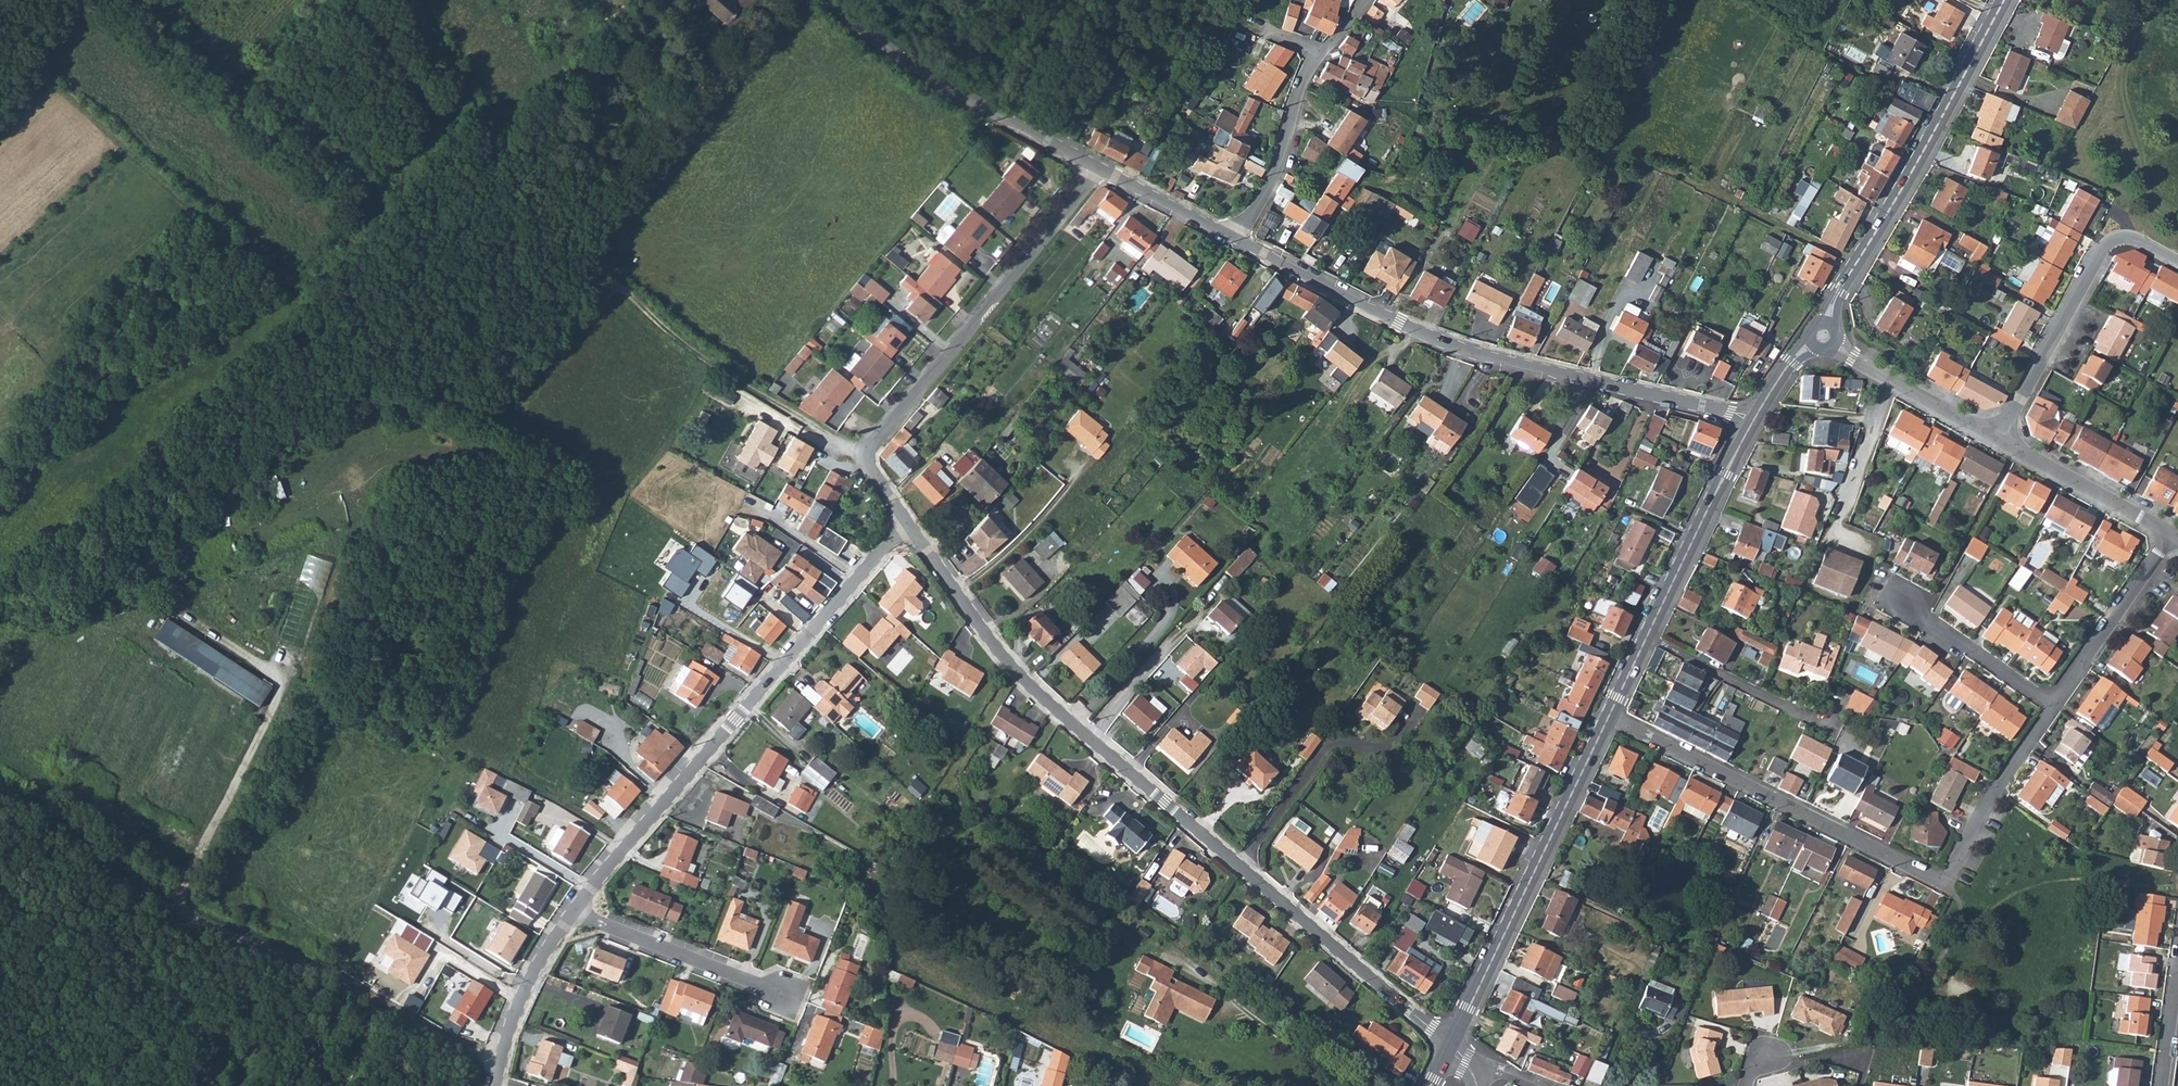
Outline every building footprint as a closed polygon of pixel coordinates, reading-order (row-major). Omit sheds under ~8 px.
[(703,8),(710,0),(693,0),(703,8)] [(737,22),(752,6),(745,0),(710,0),(737,22)] [(1305,5),(1310,7),(1304,21),(1315,26),(1324,8),(1336,14),(1341,0),(1307,0),(1305,5)] [(1373,1),(1364,13),(1368,16),(1374,21),(1383,9),(1373,1)] [(1926,14),(1921,24),(1947,39),(1962,12),(1943,2),(1934,18),(1926,14)] [(1290,5),(1282,29),(1292,33),(1299,8),(1290,5)] [(1324,8),(1315,26),(1329,32),(1330,33),(1339,16),(1336,14),(1324,8)] [(1890,17),(1881,12),(1876,18),(1886,24),(1890,17)] [(2067,22),(2043,12),(2040,20),(2043,22),(2033,43),(2053,52),(2052,55),(2051,60),(2054,61),(2056,61),(2059,60),(2062,55),(2069,41),(2061,37),(2067,22)] [(1877,56),(1873,63),(1886,69),(1890,63),(1906,70),(1920,44),(1896,31),(1881,58),(1877,56)] [(1348,33),(1340,44),(1352,50),(1358,37),(1348,33)] [(2029,57),(2009,49),(1994,83),(2013,92),(2029,57)] [(1315,76),(1312,83),(1334,91),(1337,85),(1350,55),(1342,52),(1337,63),(1328,60),(1327,59),(1326,62),(1319,77),(1315,76)] [(1350,55),(1337,85),(1352,91),(1368,58),(1358,54),(1356,58),(1350,55)] [(1368,58),(1352,91),(1363,96),(1380,63),(1368,58)] [(1269,100),(1283,77),(1286,73),(1269,62),(1270,61),(1266,59),(1265,61),(1262,59),(1246,86),(1269,100)] [(1900,75),(1892,89),(1923,107),(1931,91),(1900,75)] [(1861,79),(1856,89),(1865,94),(1870,84),(1861,79)] [(1188,88),(1180,100),(1192,108),(1200,96),(1188,88)] [(2060,107),(2064,110),(2073,92),(2069,89),(2060,107)] [(1997,137),(2004,119),(2011,102),(1986,92),(1982,103),(1985,104),(1979,116),(1971,138),(1997,148),(2001,139),(1997,137)] [(2060,107),(2053,120),(2074,128),(2089,100),(2073,92),(2064,110),(2060,107)] [(1881,107),(1880,108),(1907,123),(1914,109),(1888,94),(1881,107)] [(1240,115),(1232,132),(1224,128),(1221,126),(1214,141),(1215,142),(1216,143),(1226,148),(1244,157),(1254,137),(1245,132),(1252,113),(1258,101),(1256,100),(1249,98),(1243,108),(1240,115)] [(2011,102),(2004,119),(2009,122),(2013,120),(2019,106),(2011,102)] [(1982,103),(1976,115),(1979,116),(1985,104),(1982,103)] [(1880,106),(1867,128),(1882,136),(1895,144),(1907,123),(1880,108),(1881,107),(1880,106)] [(1224,108),(1216,123),(1221,126),(1224,128),(1232,132),(1240,115),(1224,108)] [(1366,119),(1349,110),(1326,144),(1328,145),(1344,154),(1358,162),(1363,153),(1349,145),(1366,119)] [(1090,145),(1143,171),(1151,155),(1148,154),(1099,129),(1098,129),(1089,144),(1090,145)] [(1326,144),(1313,136),(1301,157),(1316,164),(1328,145),(1326,144)] [(1868,143),(1858,160),(1880,173),(1897,145),(1895,144),(1882,136),(1878,145),(1872,141),(1868,143)] [(1216,143),(1215,142),(1207,157),(1200,154),(1193,167),(1202,172),(1204,169),(1231,182),(1240,164),(1246,167),(1265,175),(1268,168),(1249,159),(1244,157),(1226,148),(1216,143)] [(1826,142),(1820,155),(1831,161),(1838,148),(1826,142)] [(1978,147),(1969,171),(1988,178),(1993,163),(2001,166),(2003,160),(2016,165),(2017,164),(2019,157),(1999,149),(1997,154),(1978,147)] [(1252,154),(1249,159),(1263,165),(1265,160),(1252,154)] [(1339,170),(1323,193),(1337,201),(1350,209),(1356,200),(1357,198),(1347,193),(1364,165),(1358,162),(1344,154),(1335,169),(1339,170)] [(1848,154),(1845,160),(1856,166),(1863,170),(1856,183),(1852,190),(1866,197),(1880,173),(1858,160),(1848,154)] [(1011,158),(998,174),(1001,177),(1015,187),(1024,177),(1027,179),(1035,168),(1019,155),(1014,161),(1011,158)] [(2019,157),(2017,164),(2027,168),(2030,161),(2019,157)] [(1240,164),(1231,182),(1236,185),(1246,167),(1240,164)] [(1852,181),(1856,183),(1863,170),(1856,166),(1852,174),(1854,178),(1852,181)] [(1015,187),(1001,177),(979,203),(999,219),(1014,201),(1016,202),(1023,194),(1015,187)] [(1944,178),(1930,204),(1950,215),(1965,189),(1944,178)] [(1790,208),(1783,221),(1786,223),(1789,224),(1809,187),(1804,183),(1797,194),(1790,208)] [(1096,188),(1069,222),(1073,226),(1087,210),(1090,212),(1092,209),(1096,204),(1114,217),(1126,202),(1104,186),(1101,185),(1096,188)] [(1282,185),(1274,201),(1285,207),(1289,199),(1293,191),(1282,185)] [(1848,192),(1836,185),(1831,195),(1843,201),(1848,192)] [(2007,193),(1988,186),(1985,194),(2004,200),(2007,193)] [(1361,203),(1369,189),(1364,187),(1357,198),(1356,200),(1361,203)] [(2078,188),(2059,221),(2079,233),(2080,233),(2095,206),(2098,200),(2078,188)] [(1390,208),(1393,203),(1386,199),(1369,189),(1361,203),(1384,217),(1390,208)] [(1782,204),(1790,208),(1797,194),(1790,190),(1782,204)] [(1826,219),(1816,238),(1836,249),(1862,201),(1848,192),(1843,201),(1831,222),(1826,219)] [(1316,203),(1310,212),(1324,220),(1337,201),(1323,193),(1316,203)] [(1302,198),(1298,205),(1310,212),(1316,203),(1308,198),(1302,198)] [(1289,199),(1285,207),(1305,220),(1310,212),(1298,205),(1289,199)] [(1406,209),(1393,203),(1390,208),(1403,214),(1406,209)] [(1096,204),(1092,209),(1110,222),(1114,217),(1096,204)] [(933,237),(941,243),(963,260),(968,253),(966,251),(985,229),(987,231),(992,225),(970,207),(952,228),(947,223),(944,224),(933,237)] [(1411,212),(1406,209),(1403,214),(1408,217),(1411,212)] [(1305,220),(1299,227),(1295,234),(1312,245),(1316,238),(1327,222),(1324,220),(1310,212),(1305,220)] [(1123,241),(1140,255),(1154,237),(1128,217),(1114,235),(1123,241)] [(1467,217),(1458,232),(1472,240),(1481,225),(1467,217)] [(1922,220),(1902,256),(1915,263),(1931,272),(1936,263),(1929,259),(1935,247),(1940,249),(1949,234),(1922,220)] [(2046,244),(2039,257),(2059,269),(2079,233),(2059,221),(2054,229),(2046,244)] [(2046,244),(2054,229),(2047,225),(2040,239),(2040,241),(2046,244)] [(1549,233),(1542,248),(1550,251),(1558,237),(1549,233)] [(1987,245),(1963,233),(1958,242),(1973,251),(1969,259),(1977,264),(1987,245)] [(1762,234),(1755,246),(1769,254),(1776,241),(1762,234)] [(1097,245),(1093,250),(1099,255),(1109,243),(1103,238),(1102,239),(1097,245)] [(1781,240),(1773,256),(1785,262),(1793,246),(1781,240)] [(1140,255),(1123,241),(1119,246),(1136,260),(1140,255)] [(1576,241),(1573,247),(1581,251),(1585,245),(1576,241)] [(1408,257),(1389,245),(1384,255),(1375,250),(1365,267),(1366,271),(1373,275),(1377,274),(1384,278),(1385,276),(1391,279),(1389,282),(1387,286),(1397,293),(1413,264),(1406,260),(1408,257)] [(1830,255),(1810,245),(1794,274),(1802,279),(1812,284),(1814,285),(1830,256),(1830,255)] [(1157,247),(1140,273),(1148,278),(1153,271),(1182,289),(1194,270),(1157,247)] [(1633,249),(1621,273),(1634,280),(1646,255),(1633,249)] [(939,251),(915,280),(923,286),(937,297),(943,291),(940,289),(959,266),(939,251)] [(2132,251),(2113,256),(2111,260),(2116,263),(2106,280),(2107,283),(2133,298),(2138,290),(2141,292),(2146,294),(2148,288),(2154,278),(2140,269),(2143,264),(2141,264),(2144,258),(2132,251)] [(2016,277),(2025,282),(2038,257),(2030,252),(2016,277)] [(1661,253),(1658,258),(1669,264),(1671,258),(1661,253)] [(1915,263),(1903,257),(1900,262),(1901,265),(1911,271),(1915,263)] [(2038,257),(2025,282),(2020,291),(2041,304),(2059,269),(2039,257),(2038,257)] [(1228,266),(1212,286),(1228,298),(1244,279),(1244,277),(1228,266)] [(1975,266),(1971,274),(1994,287),(1998,279),(1975,266)] [(2148,288),(2177,305),(2177,280),(2167,275),(2169,272),(2160,267),(2154,278),(2148,288)] [(1531,268),(1510,310),(1514,312),(1505,331),(1529,342),(1537,323),(1521,315),(1524,310),(1536,284),(1540,285),(1542,280),(1539,278),(1541,273),(1531,268)] [(1423,269),(1409,294),(1421,300),(1424,295),(1443,306),(1454,286),(1423,269)] [(1648,293),(1655,297),(1668,272),(1662,269),(1657,279),(1655,278),(1648,293)] [(1101,277),(1113,288),(1120,280),(1108,270),(1101,277)] [(862,272),(854,281),(861,287),(869,277),(862,272)] [(2167,275),(2177,280),(2177,277),(2169,272),(2167,275)] [(1277,275),(1259,299),(1266,304),(1272,297),(1275,299),(1278,296),(1308,314),(1303,320),(1322,333),(1315,341),(1321,345),(1342,317),(1320,300),(1294,285),(1277,275)] [(1574,275),(1564,294),(1576,300),(1586,281),(1574,275)] [(1476,276),(1465,296),(1477,301),(1476,305),(1489,312),(1487,317),(1495,321),(1509,293),(1476,276)] [(869,277),(861,287),(865,290),(879,301),(887,291),(869,277)] [(1812,284),(1802,279),(1796,290),(1806,295),(1812,284)] [(861,287),(854,281),(848,290),(858,298),(865,290),(861,287)] [(1586,281),(1576,300),(1583,304),(1593,285),(1586,281)] [(937,297),(923,286),(919,292),(917,291),(904,306),(923,322),(925,321),(933,311),(935,312),(943,302),(937,297)] [(1913,299),(1898,289),(1894,295),(1893,295),(1875,324),(1880,327),(1893,335),(1911,306),(1910,305),(1913,299)] [(2136,301),(2140,303),(2146,294),(2141,292),(2136,301)] [(1259,299),(1253,307),(1260,313),(1263,315),(1275,299),(1272,297),(1266,304),(1259,299)] [(2039,312),(2017,300),(2001,328),(1996,325),(1990,335),(2016,349),(2022,339),(2028,329),(2033,319),(2035,320),(2039,312)] [(1610,327),(1634,339),(1637,332),(1643,320),(1632,315),(1636,306),(1624,301),(1620,309),(1619,309),(1610,327)] [(1253,307),(1249,312),(1256,317),(1260,313),(1253,307)] [(1524,310),(1521,315),(1537,323),(1540,318),(1524,310)] [(2121,322),(2124,316),(2114,310),(2111,316),(2121,322)] [(1212,311),(1207,316),(1217,324),(1222,318),(1212,311)] [(908,332),(913,325),(895,312),(889,320),(908,332)] [(1554,332),(1584,347),(1597,321),(1583,314),(1579,321),(1564,313),(1554,332)] [(1252,318),(1247,315),(1231,335),(1236,339),(1252,318)] [(2097,343),(2094,349),(2115,361),(2133,328),(2128,326),(2121,322),(2111,316),(2103,331),(2101,334),(2099,333),(2094,342),(2097,343)] [(2124,316),(2121,322),(2128,326),(2131,320),(2124,316)] [(1750,320),(1745,328),(1758,335),(1763,325),(1752,319),(1750,320)] [(862,335),(873,343),(889,356),(897,346),(895,344),(904,334),(887,320),(875,335),(868,329),(862,335)] [(2131,320),(2128,326),(2133,328),(2135,330),(2139,324),(2131,320)] [(1735,322),(1724,343),(1748,355),(1750,351),(1757,336),(1758,335),(1745,328),(1735,322)] [(1758,335),(1757,336),(1762,338),(1768,325),(1764,323),(1763,325),(1758,335)] [(1347,327),(1334,342),(1356,359),(1368,344),(1347,327)] [(1692,328),(1682,347),(1707,360),(1718,341),(1692,328)] [(2028,329),(2022,339),(2026,341),(2032,331),(2028,329)] [(1634,339),(1624,359),(1647,370),(1650,365),(1661,370),(1668,356),(1659,352),(1640,342),(1642,337),(1643,335),(1637,332),(1634,339)] [(1757,336),(1750,351),(1759,355),(1766,340),(1762,338),(1757,336)] [(1642,337),(1640,342),(1659,352),(1661,347),(1642,337)] [(860,358),(849,372),(868,387),(874,379),(885,365),(887,367),(893,360),(889,356),(873,343),(872,343),(860,358)] [(1320,346),(1313,355),(1319,361),(1327,352),(1320,346)] [(1940,382),(1939,385),(1949,390),(1950,388),(1957,392),(1967,374),(1968,370),(1947,358),(1949,355),(1940,350),(1926,375),(1940,382)] [(842,366),(849,372),(860,358),(854,353),(842,366)] [(1057,366),(1080,384),(1089,373),(1066,355),(1057,366)] [(2077,372),(2072,381),(2091,391),(2093,392),(2097,383),(2100,384),(2109,367),(2090,356),(2084,367),(2080,374),(2077,372)] [(794,357),(780,374),(786,378),(799,361),(799,360),(794,357)] [(1713,374),(1724,379),(1731,363),(1720,358),(1713,374)] [(885,365),(874,379),(876,381),(887,367),(885,365)] [(808,393),(799,406),(824,422),(833,411),(831,409),(845,390),(848,392),(853,385),(831,368),(810,395),(808,393)] [(1341,377),(1346,381),(1354,372),(1349,368),(1341,377)] [(1382,370),(1368,391),(1395,409),(1409,389),(1382,370)] [(1957,392),(1956,394),(1982,409),(2002,403),(2006,395),(1967,374),(1957,392)] [(1842,379),(1802,377),(1800,400),(1815,401),(1816,395),(1816,386),(1823,386),(1837,387),(1838,382),(1842,382),(1842,379)] [(934,387),(923,400),(934,409),(945,396),(934,387)] [(1416,418),(1430,428),(1442,410),(1419,395),(1405,416),(1413,422),(1416,418)] [(2037,396),(2025,417),(2030,435),(2032,434),(2036,433),(2039,434),(2037,439),(2047,445),(2050,440),(2061,446),(2072,425),(2061,419),(2058,424),(2050,420),(2056,407),(2037,396)] [(1629,407),(1621,403),(1614,416),(1622,420),(1629,407)] [(1606,414),(1588,404),(1574,424),(1583,429),(1579,436),(1589,442),(1606,414)] [(824,422),(799,406),(796,408),(822,424),(824,422)] [(1074,439),(1076,437),(1085,444),(1082,448),(1089,455),(1101,441),(1105,436),(1098,429),(1100,427),(1078,409),(1062,429),(1074,439)] [(1430,428),(1422,440),(1430,446),(1437,437),(1447,444),(1462,422),(1442,410),(1430,428)] [(1887,436),(1911,449),(1916,452),(1928,430),(1920,426),(1922,423),(1900,411),(1887,436)] [(904,423),(875,457),(899,477),(913,461),(896,446),(900,441),(906,435),(903,433),(918,416),(913,412),(904,423)] [(1652,413),(1642,433),(1654,439),(1664,419),(1652,413)] [(1524,414),(1512,433),(1539,451),(1552,432),(1524,414)] [(1695,419),(1684,446),(1706,454),(1716,427),(1695,419)] [(1852,426),(1814,421),(1811,445),(1821,446),(1821,450),(1835,452),(1838,452),(1845,453),(1848,431),(1851,431),(1852,426)] [(775,432),(757,422),(735,461),(753,471),(758,463),(766,467),(776,449),(768,445),(775,432)] [(2063,446),(2069,450),(2082,427),(2075,424),(2063,446)] [(1916,452),(1915,455),(1939,468),(1951,445),(1944,441),(1942,439),(1944,434),(1930,427),(1928,430),(1916,452)] [(2082,427),(2069,450),(2074,452),(2089,460),(2087,464),(2095,468),(2110,443),(2082,427)] [(1772,434),(1771,444),(1787,446),(1788,435),(1772,434)] [(1437,437),(1430,446),(1441,453),(1447,444),(1437,437)] [(812,450),(792,438),(775,467),(792,476),(796,469),(799,470),(801,466),(803,466),(812,450)] [(900,441),(896,446),(913,461),(917,457),(900,441)] [(1101,441),(1089,455),(1096,460),(1107,447),(1101,441)] [(2110,443),(2095,468),(2103,473),(2106,469),(2120,477),(2129,482),(2141,460),(2110,443)] [(1963,451),(1951,445),(1939,468),(1951,474),(1955,466),(1963,451)] [(1963,451),(1955,466),(1991,486),(2001,468),(1989,461),(1990,459),(1966,446),(1963,451)] [(1911,449),(1904,461),(1910,464),(1915,455),(1916,452),(1911,449)] [(1835,452),(1821,450),(1820,452),(1806,451),(1804,471),(1827,475),(1829,461),(1834,461),(1838,452),(1835,452)] [(1838,452),(1834,461),(1846,462),(1847,453),(1845,453),(1838,452)] [(2074,452),(2072,456),(2087,464),(2089,460),(2074,452)] [(910,480),(933,500),(947,484),(931,470),(938,462),(931,456),(910,480)] [(1990,459),(1989,461),(2001,468),(2002,466),(1990,459)] [(979,462),(962,481),(988,504),(1006,484),(979,462)] [(1547,468),(1541,464),(1516,499),(1533,511),(1544,494),(1543,493),(1555,475),(1546,469),(1547,468)] [(1574,466),(1559,489),(1578,501),(1581,495),(1594,502),(1605,486),(1574,466)] [(1662,466),(1643,503),(1661,512),(1680,474),(1662,466)] [(2153,500),(2155,496),(2169,505),(2174,507),(2177,500),(2177,477),(2158,466),(2142,495),(2153,500)] [(276,468),(266,471),(275,499),(285,496),(276,468)] [(1767,473),(1752,469),(1741,495),(1757,501),(1767,473)] [(2106,469),(2103,473),(2118,481),(2120,477),(2106,469)] [(840,478),(829,472),(811,501),(802,516),(818,524),(836,494),(841,485),(846,488),(850,482),(841,477),(840,478)] [(1834,472),(1832,482),(1835,483),(1840,484),(1843,474),(1834,472)] [(2007,474),(1995,496),(2019,509),(2021,506),(2037,514),(2049,492),(2033,483),(2031,487),(2024,483),(2007,474)] [(1835,483),(1832,482),(1803,475),(1800,483),(1830,492),(1835,483)] [(1940,494),(1934,504),(1942,508),(1956,484),(1948,479),(1940,494)] [(802,516),(811,501),(784,485),(775,501),(802,516)] [(841,485),(836,494),(839,496),(840,493),(842,494),(846,488),(841,485)] [(1001,500),(1010,508),(1019,498),(1011,490),(1001,500)] [(1814,498),(1794,491),(1780,527),(1809,538),(1815,522),(1813,516),(1817,504),(1814,498)] [(1594,502),(1581,495),(1578,501),(1578,504),(1586,509),(1590,509),(1594,502)] [(2055,496),(2043,517),(2065,529),(2063,534),(2081,543),(2092,523),(2084,518),(2085,516),(2062,504),(2064,500),(2055,496)] [(2155,496),(2153,500),(2167,508),(2169,505),(2155,496)] [(2064,500),(2062,504),(2085,516),(2087,513),(2064,500)] [(1934,504),(1924,523),(1932,527),(1942,508),(1934,504)] [(1008,537),(990,514),(972,532),(966,537),(981,555),(984,555),(1008,537)] [(818,524),(802,516),(794,529),(808,538),(812,532),(816,534),(812,541),(832,553),(841,539),(818,524)] [(1635,521),(1618,557),(1634,565),(1636,566),(1653,529),(1635,521)] [(1657,521),(1653,529),(1670,537),(1673,529),(1657,521)] [(2102,521),(2093,537),(2088,545),(2124,565),(2138,541),(2128,535),(2125,540),(2119,537),(2108,531),(2110,526),(2102,521)] [(1763,529),(1744,522),(1732,553),(1751,560),(1763,529)] [(2122,532),(2119,537),(2125,540),(2128,535),(2122,532)] [(748,538),(741,533),(730,550),(745,560),(735,575),(750,585),(760,571),(766,569),(778,552),(752,535),(750,537),(749,536),(748,538)] [(1167,553),(1175,560),(1177,557),(1184,564),(1187,561),(1195,567),(1191,572),(1190,573),(1200,581),(1218,559),(1184,533),(1167,553)] [(1060,544),(1050,534),(1036,548),(1047,559),(1060,544)] [(1972,537),(1964,552),(1978,561),(1987,547),(1972,537)] [(1904,540),(1894,559),(1918,572),(1931,580),(1937,569),(1930,566),(1936,557),(1904,540)] [(1246,541),(1225,566),(1233,573),(1254,548),(1246,541)] [(664,567),(671,573),(662,585),(680,597),(689,584),(686,582),(695,570),(705,576),(717,560),(696,544),(690,554),(683,549),(676,549),(664,567)] [(1827,550),(1813,583),(1847,597),(1860,564),(1827,550)] [(1717,558),(1706,554),(1704,561),(1714,565),(1717,558)] [(793,556),(783,571),(793,577),(803,562),(793,556)] [(1177,557),(1175,560),(1191,572),(1195,567),(1187,561),(1184,564),(1177,557)] [(1634,565),(1618,557),(1615,563),(1632,571),(1634,565)] [(1918,572),(1894,559),(1892,562),(1916,576),(1918,572)] [(1000,576),(1023,597),(1039,582),(1017,560),(1000,576)] [(803,562),(793,577),(807,588),(818,571),(803,562)] [(1542,582),(1550,568),(1541,563),(1533,577),(1542,582)] [(1752,563),(1749,571),(1762,576),(1763,572),(1765,568),(1752,563)] [(1144,567),(1132,577),(1142,590),(1154,580),(1144,567)] [(766,582),(780,591),(788,584),(814,602),(819,596),(807,588),(793,577),(783,571),(779,568),(766,582)] [(887,587),(873,603),(883,612),(885,614),(890,619),(899,609),(906,616),(912,615),(918,609),(917,603),(910,596),(917,588),(908,580),(910,578),(899,568),(889,580),(892,582),(893,584),(889,589),(887,587)] [(1554,570),(1550,568),(1542,582),(1545,584),(1554,570)] [(2044,569),(2043,570),(2060,581),(2060,579),(2044,569)] [(2043,570),(2038,578),(2055,588),(2060,581),(2043,570)] [(1629,578),(1625,586),(1639,593),(1643,584),(1629,578)] [(2070,578),(2068,583),(2075,587),(2078,582),(2070,578)] [(2060,581),(2055,588),(2059,591),(2062,593),(2067,584),(2060,579),(2060,581)] [(1793,580),(1791,587),(1798,590),(1801,583),(1793,580)] [(766,582),(757,589),(773,601),(778,596),(786,602),(785,604),(801,617),(806,611),(783,593),(780,591),(766,582)] [(2075,587),(2068,583),(2067,584),(2062,593),(2073,600),(2080,604),(2087,594),(2075,587)] [(1731,584),(1721,606),(1746,618),(1749,612),(1751,612),(1755,604),(1759,606),(1762,604),(1763,602),(1763,599),(1761,598),(1763,593),(1753,589),(1751,593),(1731,584)] [(1118,586),(1103,602),(1111,611),(1127,594),(1118,586)] [(1639,593),(1625,586),(1620,596),(1631,601),(1635,602),(1639,593)] [(1945,605),(1977,628),(1991,608),(1958,586),(1945,605)] [(1686,590),(1678,605),(1693,613),(1701,597),(1686,590)] [(2059,591),(2049,605),(2056,610),(2063,614),(2073,600),(2062,593),(2059,591)] [(1598,593),(1591,608),(1604,614),(1598,625),(1619,635),(1630,613),(1619,608),(1622,603),(1612,598),(1598,593)] [(1221,597),(1206,613),(1212,618),(1214,616),(1229,630),(1242,616),(1243,616),(1249,608),(1234,595),(1228,596),(1224,600),(1221,597)] [(2152,637),(2155,640),(2166,647),(2168,649),(2174,642),(2171,640),(2177,631),(2177,600),(2174,597),(2152,625),(2157,630),(2152,637)] [(2049,605),(2046,610),(2053,614),(2056,610),(2049,605)] [(1256,614),(1249,608),(1243,616),(1249,622),(1256,614)] [(2001,609),(1982,637),(1990,643),(1991,643),(1993,639),(1998,642),(2014,654),(2015,652),(2030,632),(2033,628),(2035,624),(2032,622),(2026,630),(2009,618),(2011,615),(2001,609)] [(1038,611),(1022,627),(1028,632),(1027,635),(1034,641),(1035,640),(1041,646),(1057,631),(1038,611)] [(1575,612),(1570,621),(1582,627),(1587,618),(1575,612)] [(2011,615),(2009,618),(2026,630),(2032,622),(2017,612),(2013,613),(2011,615)] [(768,613),(751,631),(765,644),(781,625),(768,613)] [(864,648),(871,655),(892,630),(898,636),(903,630),(890,619),(885,614),(880,620),(878,618),(865,633),(863,636),(861,634),(861,629),(855,625),(838,644),(855,658),(864,648)] [(1857,614),(1852,631),(1863,634),(1868,617),(1857,614)] [(1570,621),(1565,632),(1581,639),(1586,642),(1591,632),(1582,627),(1570,621)] [(1792,621),(1789,628),(1794,630),(1797,622),(1792,621)] [(165,622),(152,640),(259,710),(270,688),(165,622)] [(1870,622),(1859,644),(1868,648),(1864,655),(1878,662),(1881,656),(1898,664),(1912,644),(1870,622)] [(1736,628),(1731,636),(1738,639),(1742,631),(1736,628)] [(2030,632),(2015,652),(2037,667),(2037,668),(2046,674),(2060,653),(2039,638),(2042,634),(2033,628),(2030,632)] [(1706,630),(1695,649),(1723,664),(1733,644),(1706,630)] [(1742,631),(1738,639),(1746,643),(1763,651),(1773,656),(1776,647),(1768,643),(1743,630),(1742,631)] [(732,634),(728,640),(738,645),(742,639),(732,634)] [(1797,650),(1792,648),(1786,646),(1778,666),(1797,673),(1799,668),(1801,664),(1805,666),(1804,670),(1812,673),(1814,669),(1822,672),(1825,664),(1831,666),(1835,656),(1831,655),(1820,650),(1824,639),(1815,635),(1811,647),(1800,643),(1799,645),(1797,650)] [(2150,649),(2130,635),(2118,651),(2116,650),(2105,664),(2132,683),(2142,668),(2138,666),(2150,649)] [(1044,649),(1050,655),(1060,644),(1055,639),(1044,649)] [(1588,652),(1574,681),(1593,691),(1607,662),(1602,660),(1606,651),(1586,642),(1581,639),(1577,646),(1588,652)] [(727,640),(716,659),(743,674),(755,655),(738,645),(728,640),(727,640)] [(2155,640),(2152,645),(2163,652),(2166,647),(2155,640)] [(1179,663),(1189,672),(1195,677),(1206,665),(1212,670),(1220,661),(1198,642),(1179,663)] [(1075,643),(1060,656),(1084,680),(1099,666),(1075,643)] [(933,656),(929,665),(936,669),(934,673),(964,690),(977,667),(965,661),(963,663),(954,659),(956,656),(947,651),(948,649),(941,644),(933,656)] [(1920,677),(1938,690),(1951,672),(1939,663),(1938,664),(1933,661),(1936,657),(1922,646),(1908,665),(1921,674),(1920,677)] [(697,649),(694,655),(712,664),(716,659),(697,649)] [(1763,651),(1758,662),(1768,667),(1773,656),(1763,651)] [(685,673),(676,688),(670,698),(691,709),(706,685),(709,686),(714,678),(687,663),(682,671),(685,673)] [(1684,663),(1674,682),(1698,694),(1696,699),(1703,702),(1707,693),(1702,690),(1709,677),(1704,673),(1704,672),(1684,663)] [(1814,669),(1812,673),(1826,678),(1831,666),(1825,664),(1822,672),(1814,669)] [(812,685),(806,692),(817,701),(809,710),(827,726),(835,717),(838,719),(847,709),(840,703),(847,695),(845,693),(857,679),(841,666),(835,675),(833,674),(821,688),(816,684),(812,685)] [(670,686),(676,688),(685,673),(682,671),(677,669),(670,682),(670,686)] [(1565,670),(1562,676),(1567,678),(1569,679),(1572,674),(1565,670)] [(1962,702),(1981,715),(1996,694),(1963,671),(1948,691),(1949,692),(1944,699),(1945,702),(1954,709),(1957,709),(1962,702)] [(1182,679),(1194,690),(1201,683),(1195,677),(1189,672),(1182,679)] [(2115,687),(2101,677),(2076,712),(2095,726),(2096,726),(2111,704),(2115,708),(2125,694),(2115,687)] [(1567,699),(1561,712),(1569,716),(1579,721),(1593,691),(1574,681),(1569,679),(1567,678),(1564,684),(1572,688),(1578,690),(1573,701),(1567,699)] [(1668,694),(1663,704),(1677,711),(1681,703),(1691,708),(1698,711),(1703,702),(1696,699),(1698,694),(1674,682),(1673,683),(1667,680),(1662,691),(1668,694)] [(1509,688),(1502,684),(1496,697),(1503,700),(1509,688)] [(1421,705),(1430,711),(1440,696),(1425,685),(1416,698),(1423,702),(1421,705)] [(1728,685),(1724,693),(1731,696),(1735,688),(1728,685)] [(1374,690),(1358,711),(1369,720),(1371,717),(1386,728),(1408,700),(1392,688),(1384,697),(1374,690)] [(1572,688),(1567,699),(1573,701),(1578,690),(1572,688)] [(1847,708),(1872,717),(1879,699),(1854,690),(1847,708)] [(806,708),(789,693),(767,720),(784,734),(782,736),(791,744),(801,732),(792,724),(806,708)] [(1981,715),(1979,718),(2009,740),(2025,718),(2016,711),(2002,702),(2004,700),(1996,694),(1981,715)] [(1138,695),(1122,714),(1146,734),(1162,715),(1150,705),(1138,695)] [(1154,700),(1150,705),(1162,715),(1167,710),(1154,700)] [(1658,714),(1652,726),(1666,732),(1672,721),(1674,722),(1676,718),(1685,721),(1689,712),(1691,708),(1681,703),(1677,711),(1663,704),(1656,700),(1652,710),(1658,714)] [(2004,700),(2002,702),(2016,711),(2017,709),(2004,700)] [(1554,702),(1551,707),(1557,710),(1560,705),(1554,702)] [(998,703),(987,721),(1023,744),(1035,726),(1027,721),(1025,723),(1010,713),(1011,711),(998,703)] [(1727,705),(1723,713),(1730,717),(1735,707),(1728,703),(1727,705)] [(2096,726),(2102,731),(2118,709),(2115,708),(2111,704),(2096,726)] [(1535,729),(1532,735),(1565,750),(1575,730),(1565,725),(1569,716),(1561,712),(1557,710),(1551,707),(1549,706),(1547,713),(1554,717),(1546,735),(1535,729)] [(1228,722),(1235,728),(1246,715),(1239,709),(1228,722)] [(1672,721),(1666,732),(1686,743),(1699,717),(1689,712),(1685,721),(1676,718),(1674,722),(1672,721)] [(1717,726),(1704,752),(1725,762),(1744,723),(1730,717),(1723,713),(1717,726)] [(1644,714),(1641,720),(1648,723),(1651,717),(1644,714)] [(553,721),(563,727),(567,722),(557,715),(553,721)] [(1699,717),(1686,743),(1704,752),(1717,726),(1699,717)] [(1888,719),(1885,724),(1895,730),(1899,721),(1888,719)] [(2068,729),(2062,740),(2054,751),(2073,763),(2084,747),(2093,735),(2070,719),(2065,726),(2067,727),(2068,729)] [(590,745),(598,731),(580,720),(572,734),(590,745)] [(2067,727),(2059,738),(2062,740),(2068,729),(2067,727)] [(661,736),(654,729),(633,753),(642,760),(635,767),(654,783),(683,749),(664,733),(661,736)] [(1171,730),(1158,745),(1187,770),(1210,742),(1197,732),(1188,743),(1171,730)] [(1296,754),(1305,761),(1309,756),(1321,741),(1311,733),(1296,754)] [(1532,735),(1528,733),(1525,739),(1532,743),(1534,741),(1541,744),(1537,753),(1534,758),(1556,769),(1565,750),(1532,735)] [(1480,759),(1490,746),(1474,735),(1465,747),(1480,759)] [(1830,751),(1800,736),(1789,759),(1819,773),(1830,751)] [(991,739),(986,748),(994,752),(999,743),(991,739)] [(1537,753),(1541,744),(1534,741),(1532,743),(1531,745),(1534,751),(1537,753)] [(1243,743),(1236,751),(1245,759),(1238,766),(1236,769),(1245,776),(1252,782),(1260,790),(1277,771),(1253,750),(1252,751),(1243,743)] [(1508,747),(1505,753),(1514,757),(1517,751),(1508,747)] [(2090,752),(2084,747),(2073,763),(2079,767),(2090,752)] [(1619,748),(1609,767),(1615,770),(1614,773),(1624,778),(1635,756),(1619,748)] [(2150,748),(2143,757),(2166,773),(2172,764),(2150,748)] [(783,759),(764,749),(748,776),(768,787),(769,786),(777,790),(782,780),(774,776),(783,759)] [(1236,751),(1230,759),(1238,766),(1245,759),(1236,751)] [(1839,755),(1826,781),(1852,794),(1865,767),(1839,755)] [(1087,781),(1073,773),(1070,778),(1069,779),(1052,769),(1053,768),(1036,757),(1025,775),(1039,784),(1038,786),(1058,799),(1058,798),(1071,806),(1087,781)] [(1773,757),(1767,769),(1780,776),(1786,764),(1773,757)] [(1951,757),(1944,767),(1946,768),(1965,779),(1972,782),(1978,771),(1951,757)] [(810,760),(802,768),(824,786),(832,778),(810,760)] [(2068,781),(2039,760),(2033,768),(2035,768),(2023,785),(2025,787),(2017,798),(2036,811),(2043,802),(2050,807),(2068,781)] [(1527,763),(1514,791),(1528,798),(1534,784),(1540,787),(1547,772),(1538,769),(1527,763)] [(1641,788),(1640,792),(1641,794),(1644,799),(1645,800),(1649,800),(1651,800),(1653,798),(1656,796),(1657,794),(1666,798),(1677,777),(1653,765),(1641,788)] [(485,787),(493,772),(482,767),(471,789),(478,792),(472,802),(493,812),(501,794),(485,787)] [(802,768),(797,774),(818,793),(824,786),(802,768)] [(1053,768),(1052,769),(1069,779),(1070,778),(1053,768)] [(1965,779),(1946,768),(1928,802),(1949,813),(1954,804),(1952,804),(1965,779)] [(611,785),(594,804),(611,819),(636,790),(612,769),(603,779),(611,785)] [(1786,772),(1778,789),(1788,794),(1792,787),(1797,777),(1786,772)] [(510,780),(508,779),(504,778),(496,774),(492,781),(500,784),(498,788),(522,800),(523,800),(528,790),(510,780)] [(1252,782),(1245,776),(1242,780),(1248,785),(1252,782)] [(917,777),(910,785),(921,795),(928,787),(917,777)] [(1792,787),(1788,794),(1794,797),(1802,780),(1797,777),(1792,787)] [(1688,778),(1662,828),(1666,830),(1669,832),(1681,809),(1706,822),(1714,806),(1717,800),(1720,794),(1688,778)] [(2092,781),(2085,793),(2088,795),(2107,808),(2111,803),(2115,797),(2092,781)] [(1868,782),(1854,808),(1862,813),(1861,815),(1886,827),(1897,808),(1871,794),(1875,786),(1868,782)] [(1601,785),(1597,794),(1607,799),(1615,802),(1616,801),(1618,796),(1619,794),(1601,785)] [(2123,785),(2117,794),(2139,810),(2145,801),(2123,785)] [(793,787),(783,803),(798,812),(799,811),(802,813),(812,798),(793,787)] [(1510,790),(1501,809),(1524,820),(1534,800),(1528,798),(1514,791),(1510,790)] [(712,792),(702,821),(722,828),(728,810),(741,814),(745,802),(712,792)] [(1717,800),(1714,806),(1726,812),(1732,800),(1720,794),(1717,800)] [(2115,797),(2111,803),(2133,819),(2139,810),(2117,794),(2115,797)] [(781,812),(751,795),(745,805),(777,821),(781,812)] [(2088,795),(2084,802),(2102,815),(2107,808),(2088,795)] [(1618,796),(1616,801),(1625,806),(1628,801),(1618,796)] [(1579,812),(1605,825),(1607,822),(1616,827),(1625,831),(1621,841),(1636,848),(1640,840),(1636,838),(1638,834),(1646,818),(1615,804),(1612,808),(1587,797),(1579,812)] [(1726,812),(1720,824),(1749,839),(1762,815),(1732,800),(1726,812)] [(587,802),(581,809),(597,817),(600,813),(587,802)] [(2167,819),(2177,827),(2177,803),(2167,819)] [(520,805),(513,818),(524,823),(530,810),(520,805)] [(1911,829),(1911,838),(1924,845),(1938,846),(1945,832),(1936,820),(1937,811),(1918,810),(1916,811),(1916,819),(1911,829)] [(1113,833),(1109,839),(1137,858),(1150,838),(1107,812),(1099,824),(1113,833)] [(1294,817),(1288,825),(1303,836),(1309,828),(1294,817)] [(2053,819),(2046,828),(2064,839),(2069,831),(2053,819)] [(1462,853),(1473,858),(1498,870),(1513,837),(1489,825),(1478,820),(1462,853)] [(560,826),(551,840),(557,844),(553,851),(571,862),(590,831),(572,821),(567,829),(560,826)] [(1786,857),(1794,861),(1806,836),(1777,822),(1764,849),(1785,860),(1786,857)] [(1403,824),(1386,855),(1402,864),(1411,848),(1404,844),(1413,829),(1403,824)] [(1288,825),(1275,842),(1288,851),(1286,854),(1308,870),(1310,868),(1323,851),(1303,836),(1288,825)] [(1328,840),(1337,846),(1344,834),(1336,828),(1328,840)] [(2141,850),(2137,863),(2161,869),(2168,841),(2158,839),(2159,835),(2152,830),(2149,830),(2148,836),(2139,834),(2135,848),(2141,850)] [(486,843),(464,831),(447,859),(477,876),(485,861),(478,856),(486,843)] [(1638,834),(1636,838),(1640,840),(1646,843),(1648,839),(1638,834)] [(666,884),(691,893),(696,881),(681,876),(692,843),(671,836),(659,869),(655,880),(666,884)] [(1794,861),(1791,868),(1800,872),(1804,864),(1823,872),(1834,850),(1806,836),(1794,861)] [(1137,858),(1109,839),(1107,842),(1109,843),(1106,848),(1118,856),(1121,852),(1135,860),(1137,858)] [(1621,841),(1617,848),(1617,849),(1632,856),(1636,848),(1621,841)] [(1275,842),(1273,845),(1286,854),(1288,851),(1275,842)] [(740,848),(737,856),(749,860),(750,858),(752,853),(740,848)] [(2130,862),(2137,863),(2141,850),(2135,848),(2133,848),(2130,862)] [(1193,868),(1194,866),(1180,857),(1181,855),(1172,849),(1156,872),(1166,879),(1167,877),(1171,879),(1166,887),(1167,889),(1178,897),(1181,896),(1185,889),(1192,893),(1200,891),(1206,882),(1205,874),(1199,870),(1198,871),(1193,868)] [(1482,872),(1446,854),(1437,872),(1451,878),(1452,882),(1443,899),(1466,909),(1480,880),(1478,878),(1482,872)] [(1838,875),(1866,889),(1876,871),(1846,856),(1838,875)] [(536,870),(552,878),(555,873),(540,864),(536,870)] [(799,870),(789,866),(786,874),(797,878),(799,870)] [(533,870),(512,907),(530,917),(534,911),(536,912),(553,882),(533,870)] [(1319,870),(1302,895),(1311,901),(1329,877),(1319,870)] [(1139,877),(1137,879),(1148,886),(1149,884),(1139,877)] [(1411,878),(1402,891),(1417,899),(1425,886),(1411,878)] [(1134,884),(1126,897),(1136,904),(1148,886),(1137,879),(1134,884)] [(1348,901),(1351,903),(1357,894),(1336,879),(1317,906),(1335,919),(1348,901)] [(1114,881),(1110,886),(1118,892),(1122,886),(1114,881)] [(1122,886),(1118,892),(1126,897),(1134,884),(1130,881),(1126,888),(1122,886)] [(1370,889),(1349,916),(1366,928),(1387,900),(1370,889)] [(632,890),(625,910),(659,922),(660,919),(674,925),(680,909),(666,904),(666,902),(632,890)] [(1553,903),(1541,928),(1559,937),(1576,901),(1556,891),(1550,901),(1553,903)] [(1913,907),(1903,902),(1885,893),(1874,916),(1900,929),(1902,930),(1901,932),(1909,936),(1915,925),(1921,928),(1923,926),(1928,914),(1929,912),(1914,905),(1913,907)] [(2141,893),(2132,944),(2154,947),(2156,932),(2158,933),(2164,896),(2141,893)] [(1762,910),(1769,913),(1777,898),(1770,895),(1762,910)] [(1844,934),(1860,902),(1850,897),(1834,930),(1844,934)] [(1769,913),(1768,917),(1773,920),(1776,921),(1785,902),(1777,898),(1769,913)] [(727,904),(714,943),(744,954),(745,953),(752,931),(733,924),(735,919),(738,908),(727,904)] [(783,904),(768,949),(806,962),(813,940),(789,932),(797,909),(783,904)] [(1243,906),(1229,925),(1246,937),(1243,941),(1252,947),(1250,950),(1262,958),(1262,960),(1270,966),(1287,941),(1267,927),(1264,932),(1255,926),(1261,918),(1243,906)] [(512,907),(507,914),(525,926),(530,917),(512,907)] [(1472,931),(1433,908),(1423,925),(1453,942),(1456,936),(1466,942),(1472,931)] [(2134,927),(2136,909),(2128,909),(2126,927),(2134,927)] [(1412,913),(1403,927),(1411,932),(1420,918),(1412,913)] [(1936,918),(1928,914),(1923,926),(1930,930),(1936,918)] [(735,919),(733,924),(752,931),(755,925),(735,919)] [(500,922),(485,950),(508,962),(523,935),(500,922)] [(432,942),(406,926),(397,939),(393,937),(382,954),(394,961),(386,973),(407,987),(427,957),(424,954),(432,942)] [(1422,954),(1404,942),(1411,932),(1403,927),(1390,946),(1398,951),(1387,968),(1405,980),(1422,954)] [(1738,934),(1732,946),(1737,948),(1742,935),(1738,934)] [(1654,944),(1644,971),(1647,973),(1648,971),(1650,971),(1657,953),(1657,952),(1659,946),(1654,944)] [(1724,948),(1714,944),(1712,949),(1710,954),(1720,958),(1724,948)] [(1521,967),(1542,977),(1553,954),(1532,945),(1521,967)] [(1833,957),(1850,966),(1856,954),(1839,945),(1833,957)] [(589,948),(582,968),(613,979),(621,960),(589,948)] [(815,1007),(833,1014),(836,1007),(837,1007),(848,975),(847,975),(850,966),(840,962),(842,955),(833,952),(831,959),(832,959),(829,968),(827,968),(816,999),(817,1000),(815,1007)] [(2130,953),(2127,970),(2132,971),(2130,985),(2154,989),(2156,974),(2152,973),(2155,957),(2130,953)] [(1422,954),(1405,980),(1423,992),(1440,966),(1422,954)] [(1553,954),(1542,977),(1549,981),(1560,958),(1553,954)] [(1856,954),(1850,966),(1857,969),(1864,957),(1856,954)] [(1152,989),(1140,1014),(1155,1021),(1166,1000),(1201,1016),(1211,996),(1166,975),(1169,967),(1142,955),(1134,970),(1150,977),(1146,986),(1152,989)] [(1300,979),(1339,1011),(1350,994),(1339,986),(1341,984),(1315,962),(1300,979)] [(914,981),(899,973),(895,980),(910,988),(914,981)] [(1516,978),(1511,989),(1536,1000),(1541,990),(1516,978)] [(472,981),(447,1019),(458,1026),(464,1016),(472,1021),(491,993),(472,981)] [(669,984),(658,1014),(666,1017),(677,986),(669,984)] [(1556,984),(1551,994),(1572,1004),(1577,993),(1556,984)] [(1807,985),(1802,993),(1811,998),(1816,989),(1807,985)] [(677,986),(666,1017),(673,1019),(674,1017),(676,1010),(702,1019),(710,998),(677,986)] [(1672,1017),(1673,1016),(1679,1003),(1678,1003),(1671,999),(1673,996),(1647,986),(1638,1008),(1664,1017),(1665,1015),(1672,1017)] [(395,998),(394,1000),(415,1012),(420,1003),(391,987),(387,994),(395,998)] [(1770,987),(1725,991),(1727,1014),(1762,1012),(1762,1015),(1773,1015),(1770,987)] [(1536,1000),(1511,989),(1500,1011),(1527,1023),(1532,1012),(1536,1010),(1562,1022),(1564,1019),(1566,1014),(1541,1003),(1536,1000)] [(455,990),(447,1003),(455,1007),(462,994),(455,990)] [(2149,997),(2127,994),(2124,1011),(2128,1011),(2127,1019),(2119,1018),(2117,1031),(2147,1036),(2150,1015),(2146,1014),(2149,997)] [(1800,995),(1791,1014),(1793,1018),(1804,1022),(1807,1021),(1808,1019),(1820,1024),(1819,1026),(1821,1030),(1831,1034),(1835,1033),(1839,1024),(1841,1024),(1845,1016),(1800,995)] [(1679,1003),(1673,1016),(1684,1020),(1689,1007),(1679,1003)] [(604,1007),(594,1036),(616,1043),(627,1015),(604,1007)] [(676,1010),(674,1017),(688,1022),(687,1024),(699,1028),(702,1019),(676,1010)] [(730,1012),(721,1039),(732,1043),(735,1036),(767,1048),(767,1047),(773,1031),(774,1029),(730,1012)] [(1566,1014),(1564,1019),(1577,1025),(1579,1020),(1566,1014)] [(810,1016),(796,1055),(820,1063),(829,1034),(833,1035),(836,1024),(810,1016)] [(1355,1037),(1355,1038),(1386,1058),(1381,1065),(1395,1075),(1405,1058),(1398,1053),(1396,1052),(1391,1058),(1387,1055),(1397,1040),(1396,1038),(1368,1019),(1362,1027),(1355,1037)] [(856,1022),(853,1031),(858,1033),(854,1041),(872,1047),(878,1029),(856,1022)] [(1348,1032),(1355,1037),(1362,1027),(1355,1022),(1348,1032)] [(1539,1036),(1510,1024),(1508,1028),(1506,1027),(1496,1048),(1515,1058),(1524,1039),(1536,1044),(1539,1036)] [(1710,1051),(1714,1050),(1715,1045),(1718,1045),(1721,1034),(1697,1027),(1690,1050),(1696,1078),(1719,1072),(1715,1057),(1712,1058),(1710,1051)] [(782,1035),(773,1031),(767,1047),(776,1050),(782,1035)] [(1607,1033),(1594,1060),(1602,1064),(1614,1036),(1607,1033)] [(528,1063),(525,1074),(549,1081),(555,1063),(568,1067),(571,1055),(558,1052),(559,1047),(539,1040),(532,1064),(528,1063)] [(1404,1044),(1397,1040),(1387,1055),(1391,1058),(1396,1052),(1398,1053),(1404,1044)] [(931,1060),(948,1065),(952,1048),(936,1044),(931,1060)] [(954,1044),(952,1048),(964,1054),(966,1048),(954,1044)] [(1920,1045),(1918,1065),(1930,1067),(1933,1046),(1920,1045)] [(952,1048),(948,1065),(960,1069),(964,1054),(952,1048)] [(1060,1075),(1065,1057),(1048,1048),(1042,1069),(1040,1068),(1035,1085),(1057,1085),(1060,1075)] [(2054,1048),(2051,1064),(2068,1067),(2071,1049),(2054,1048)] [(1580,1054),(1573,1067),(1587,1073),(1593,1060),(1580,1054)] [(2136,1079),(2133,1079),(2134,1070),(2137,1071),(2139,1060),(2113,1056),(2112,1066),(2106,1070),(2105,1081),(2108,1085),(2112,1085),(2135,1085),(2136,1079)] [(1533,1058),(1528,1069),(1540,1074),(1556,1080),(1569,1084),(1571,1075),(1558,1071),(1559,1068),(1533,1058)] [(1594,1060),(1586,1079),(1599,1084),(1607,1066),(1602,1064),(1594,1060)] [(769,1085),(779,1085),(786,1064),(776,1062),(769,1085)] [(686,1063),(679,1083),(689,1084),(696,1066),(686,1063)] [(616,1064),(613,1073),(627,1078),(634,1079),(637,1072),(616,1064)] [(696,1066),(689,1084),(696,1085),(701,1085),(706,1069),(696,1066)] [(1587,1073),(1573,1067),(1571,1071),(1584,1077),(1587,1073)] [(2056,1079),(2033,1076),(2032,1085),(2055,1085),(2056,1079)]
